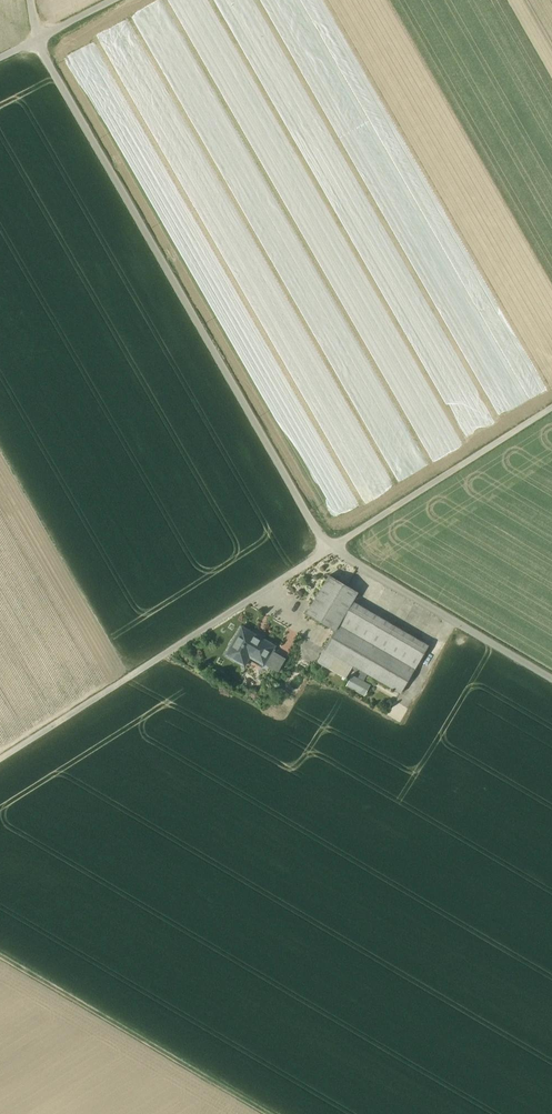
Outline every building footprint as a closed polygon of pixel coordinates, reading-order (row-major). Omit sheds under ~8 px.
[(335,631),(324,650),(353,666),(361,671),(367,675),(401,694),(429,647),(352,602),(358,593),(329,576),(307,614),(335,631)] [(264,664),(271,668),(278,655),(272,651),(274,647),(242,628),(226,655),(236,661),(241,652),(251,657),(264,665),(264,664)] [(344,682),(353,666),(324,650),(315,666),(344,682)] [(241,652),(236,661),(245,666),(251,657),(241,652)] [(271,668),(278,673),(286,659),(278,655),(271,668)] [(367,675),(361,671),(358,678),(364,682),(367,675)] [(358,678),(352,675),(346,686),(364,697),(370,685),(364,682),(358,678)]
